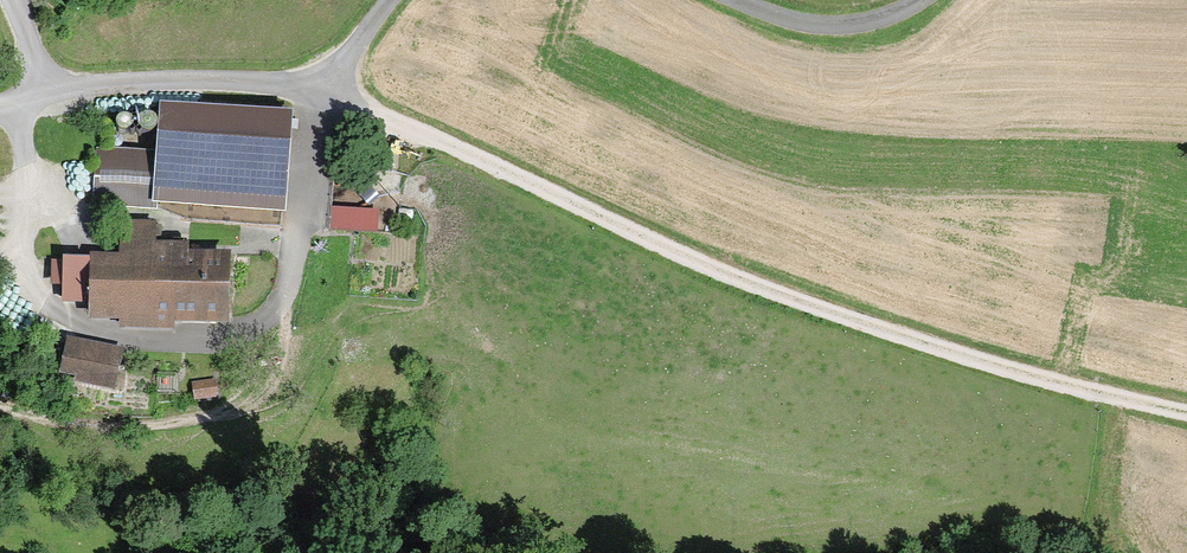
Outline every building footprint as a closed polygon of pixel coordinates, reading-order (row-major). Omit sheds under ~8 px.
[(296,114),(162,103),(158,153),(95,148),(90,208),(158,214),(159,206),(287,217),(296,114)] [(377,212),(331,208),(329,230),(374,233),(377,212)] [(87,304),(87,323),(120,324),(120,329),(171,330),(171,323),(228,324),(229,254),(186,254),(186,245),(155,244),(156,226),(120,225),(119,253),(89,253),(89,261),(87,304)] [(87,304),(89,261),(53,259),(52,287),(63,287),(63,302),(87,304)] [(125,349),(68,338),(60,380),(72,382),(71,387),(116,396),(125,349)] [(213,379),(193,383),(197,401),(218,397),(213,379)]
